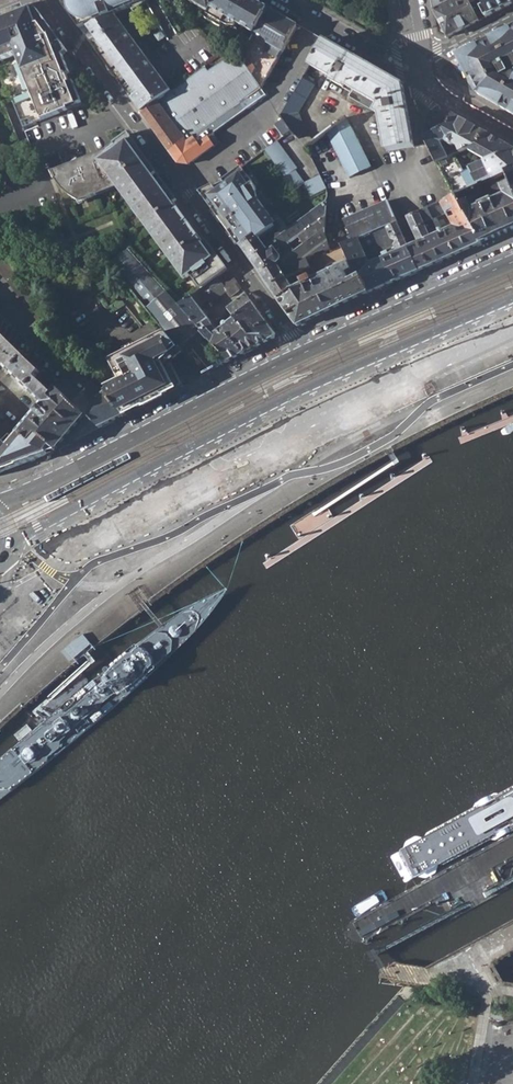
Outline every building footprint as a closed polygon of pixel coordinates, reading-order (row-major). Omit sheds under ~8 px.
[(146,0),(67,0),(66,9),(141,112),(170,91),(113,14),(146,0)] [(215,0),(185,0),(208,13),(215,0)] [(268,9),(253,0),(215,0),(208,13),(205,18),(222,27),(224,23),(238,28),(240,24),(255,32),(268,9)] [(434,13),(446,36),(448,36),(479,20),(470,4),(479,0),(457,0),(445,7),(444,0),(431,0),(434,13)] [(486,10),(484,10),(487,17),(512,4),(512,0),(480,0),(486,10)] [(0,14),(0,60),(18,54),(43,121),(61,114),(60,111),(82,103),(73,82),(71,83),(68,75),(70,74),(63,55),(68,51),(50,28),(38,10),(31,13),(27,3),(0,14)] [(240,57),(252,75),(270,45),(282,52),(298,26),(268,9),(255,32),(240,57)] [(192,10),(186,17),(188,24),(202,15),(192,10)] [(180,29),(183,26),(180,21),(183,17),(172,11),(169,14),(180,29)] [(457,56),(476,93),(512,115),(512,71),(512,70),(512,27),(457,56)] [(379,115),(388,151),(413,146),(402,85),(324,41),(310,66),(333,79),(332,82),(343,88),(344,86),(353,90),(350,95),(351,99),(379,115)] [(262,97),(265,95),(264,93),(260,89),(256,82),(252,75),(240,57),(229,54),(206,70),(203,67),(170,91),(141,112),(168,151),(177,164),(189,165),(215,147),(208,136),(220,127),(262,97)] [(256,82),(260,89),(278,60),(271,56),(256,82)] [(290,132),(297,140),(309,132),(303,124),(298,113),(314,86),(302,80),(280,118),(290,132)] [(477,146),(484,133),(471,125),(452,115),(445,126),(423,138),(437,163),(448,158),(440,144),(443,142),(449,146),(453,146),(458,148),(458,150),(458,153),(467,150),(477,146)] [(327,133),(351,178),(370,169),(345,119),(327,133)] [(197,283),(224,264),(207,241),(203,243),(174,202),(177,200),(128,133),(113,144),(116,148),(109,153),(108,150),(51,172),(55,178),(59,183),(64,189),(69,193),(75,197),(82,201),(119,188),(186,280),(192,276),(197,283)] [(511,148),(484,133),(477,146),(467,150),(485,161),(462,171),(454,156),(448,158),(437,163),(454,196),(505,174),(512,171),(512,149),(511,148)] [(277,142),(264,150),(278,169),(290,160),(277,142)] [(290,160),(278,169),(284,178),(281,179),(292,195),(304,187),(313,199),(327,188),(319,173),(303,184),(294,171),(296,169),(290,160)] [(241,167),(234,171),(248,190),(255,186),(241,167)] [(199,192),(240,248),(255,238),(258,241),(276,228),(264,213),(267,211),(259,201),(256,187),(255,186),(248,190),(234,171),(223,179),(199,192)] [(512,192),(512,171),(505,174),(512,192)] [(512,230),(512,192),(505,174),(454,196),(481,244),(502,235),(512,230)] [(454,196),(406,218),(417,243),(429,268),(464,252),(481,244),(454,196)] [(361,278),(368,295),(373,293),(391,285),(419,273),(408,247),(387,202),(343,222),(352,241),(341,247),(349,264),(353,273),(348,275),(351,282),(361,278)] [(325,232),(326,204),(282,237),(276,228),(258,241),(268,256),(271,254),(271,252),(273,251),(281,260),(280,264),(290,278),(309,269),(305,259),(328,248),(325,232)] [(293,290),(277,266),(280,264),(281,260),(273,251),(271,252),(271,254),(268,256),(258,241),(255,238),(240,248),(279,300),(293,290)] [(421,272),(429,268),(417,243),(408,247),(419,273),(421,272)] [(168,331),(181,347),(197,335),(170,302),(126,247),(111,259),(168,331)] [(170,302),(197,335),(221,365),(275,338),(275,334),(246,293),(226,307),(228,309),(226,312),(227,315),(217,321),(220,324),(214,326),(191,297),(197,293),(205,302),(210,299),(213,301),(225,293),(229,298),(239,290),(235,284),(237,282),(224,264),(197,283),(170,302)] [(293,290),(279,300),(298,327),(329,313),(368,295),(361,278),(351,282),(348,275),(353,273),(349,264),(313,281),(312,278),(303,282),(303,286),(293,290)] [(112,393),(128,414),(186,384),(174,360),(183,350),(181,347),(168,331),(113,359),(123,379),(108,387),(112,393)] [(0,333),(0,367),(25,391),(43,372),(0,333)] [(58,386),(43,372),(25,391),(40,406),(58,386)] [(66,378),(58,386),(80,405),(87,397),(66,378)] [(80,405),(58,386),(40,406),(24,424),(40,438),(55,452),(102,427),(79,406),(80,405)] [(98,403),(89,396),(87,397),(80,405),(79,406),(102,427),(118,419),(128,414),(112,393),(103,400),(98,403)] [(31,447),(40,438),(24,424),(16,433),(31,447)] [(53,453),(55,452),(40,438),(31,447),(16,433),(14,435),(17,437),(11,442),(11,440),(5,447),(0,442),(0,474),(53,453)] [(68,650),(74,658),(86,648),(78,638),(66,647),(68,650)] [(68,650),(66,647),(63,650),(72,660),(73,660),(74,658),(68,650)]
